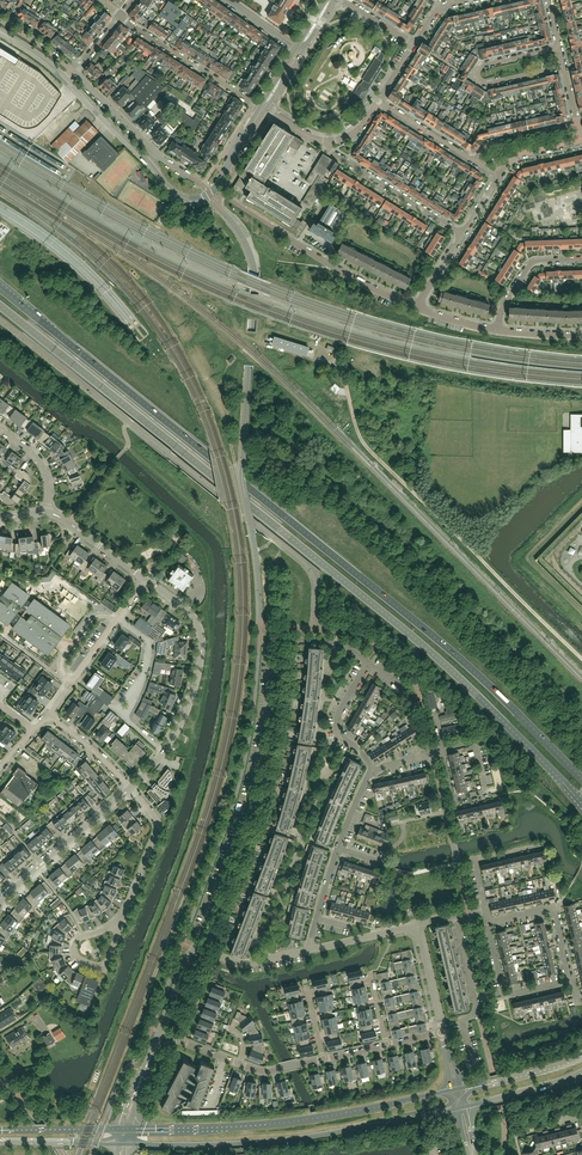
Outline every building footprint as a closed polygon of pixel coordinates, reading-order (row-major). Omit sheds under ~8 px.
[(13,2),(16,3),(15,5),(20,8),(22,4),(20,0),(18,3),(14,0),(0,0),(0,5),(6,9),(10,2),(13,2)] [(87,10),(93,2),(91,0),(85,0),(81,5),(79,8),(85,12),(87,10)] [(119,0),(114,0),(112,3),(120,8),(123,3),(119,0)] [(151,8),(141,0),(137,6),(144,13),(148,16),(153,19),(155,17),(149,12),(151,9),(151,8)] [(216,2),(213,0),(209,0),(204,7),(206,9),(207,8),(210,10),(216,2)] [(276,5),(274,4),(272,8),(273,9),(269,16),(270,17),(269,18),(272,20),(273,19),(281,24),(285,17),(284,16),(294,0),(279,0),(276,5)] [(377,0),(369,0),(365,5),(371,9),(377,0)] [(377,0),(371,9),(373,10),(377,13),(382,4),(381,3),(383,0),(379,0),(379,1),(377,0)] [(394,7),(394,5),(396,2),(397,0),(394,0),(391,4),(391,3),(383,16),(384,17),(389,20),(394,12),(396,8),(394,7)] [(523,1),(525,10),(532,9),(532,8),(534,7),(533,0),(527,0),(523,1)] [(172,24),(181,10),(169,1),(159,15),(163,17),(172,24)] [(525,10),(523,1),(517,2),(519,12),(522,11),(523,16),(527,15),(526,15),(525,10)] [(561,3),(563,9),(581,5),(581,2),(574,4),(572,5),(571,1),(561,3)] [(213,18),(222,6),(221,5),(216,2),(210,10),(209,12),(212,14),(211,16),(213,18)] [(384,5),(382,4),(377,13),(383,16),(391,3),(389,2),(386,7),(384,5)] [(416,2),(413,7),(414,8),(421,13),(424,8),(416,2)] [(519,12),(517,2),(512,4),(511,4),(514,13),(516,13),(516,15),(520,14),(519,12)] [(545,11),(543,2),(537,3),(538,6),(536,7),(538,12),(545,11)] [(23,20),(30,10),(30,9),(31,8),(23,3),(19,9),(15,15),(20,18),(23,20)] [(509,18),(506,5),(500,6),(502,16),(503,16),(504,19),(509,18)] [(573,10),(581,8),(581,6),(581,5),(563,9),(564,16),(574,14),(573,10)] [(142,15),(144,13),(137,6),(133,11),(150,24),(151,23),(149,21),(149,20),(142,15)] [(220,22),(221,21),(228,11),(224,7),(223,6),(214,19),(216,21),(217,20),(220,22)] [(35,15),(36,12),(37,11),(31,8),(30,9),(30,10),(23,20),(29,24),(35,15)] [(410,17),(412,18),(416,21),(417,20),(416,20),(421,13),(414,8),(409,16),(410,17)] [(494,8),(493,8),(488,9),(490,19),(496,17),(494,8)] [(44,19),(47,13),(49,10),(47,9),(45,12),(42,11),(40,15),(36,12),(35,15),(29,24),(30,24),(32,26),(35,27),(41,19),(40,19),(41,18),(43,19),(44,19)] [(112,18),(103,10),(99,15),(98,16),(108,23),(112,18)] [(398,20),(402,13),(402,12),(403,11),(400,10),(397,14),(395,12),(394,12),(389,20),(396,25),(399,21),(398,20)] [(486,24),(482,10),(477,12),(480,25),(486,24)] [(150,24),(133,11),(129,16),(137,22),(139,20),(145,24),(144,26),(145,27),(150,24)] [(228,24),(234,15),(228,11),(221,21),(224,24),(225,23),(228,24)] [(536,16),(536,19),(546,17),(545,11),(538,12),(535,13),(532,14),(528,15),(528,17),(532,16),(536,16)] [(480,25),(477,12),(471,13),(474,26),(480,25)] [(404,19),(404,18),(402,17),(402,16),(401,16),(403,14),(402,14),(403,13),(402,13),(398,20),(399,21),(396,25),(405,31),(405,30),(407,27),(407,26),(409,22),(404,19)] [(474,26),(471,13),(465,14),(467,24),(470,23),(471,27),(474,26)] [(199,23),(186,14),(177,28),(165,40),(174,46),(189,24),(195,29),(199,23)] [(459,16),(463,31),(463,29),(468,27),(467,24),(465,14),(460,16),(459,16)] [(566,23),(576,20),(574,14),(564,16),(566,23)] [(108,23),(98,16),(99,15),(98,15),(97,17),(96,16),(93,20),(95,22),(103,28),(108,23)] [(234,27),(240,19),(234,15),(228,24),(230,26),(231,25),(234,27)] [(459,16),(458,16),(453,17),(454,23),(455,26),(458,26),(460,32),(463,31),(459,16)] [(411,29),(416,21),(412,18),(410,20),(405,17),(404,18),(404,19),(409,22),(407,26),(407,27),(405,30),(409,33),(411,29)] [(546,17),(536,19),(538,25),(547,22),(546,17)] [(239,32),(246,23),(240,19),(234,27),(238,29),(237,31),(239,32)] [(444,21),(442,25),(451,32),(450,32),(452,33),(455,28),(454,28),(455,28),(453,27),(454,26),(451,24),(445,20),(444,21)] [(566,23),(567,29),(577,27),(576,21),(576,20),(566,23)] [(45,34),(51,25),(45,22),(39,30),(42,32),(45,34)] [(103,28),(95,22),(91,28),(99,34),(103,28)] [(154,33),(159,26),(153,22),(148,29),(154,33)] [(547,22),(538,25),(539,31),(540,30),(549,28),(547,22)] [(246,35),(252,27),(246,23),(239,32),(242,34),(243,33),(246,35)] [(52,38),(57,29),(51,25),(45,34),(46,34),(46,35),(48,36),(49,36),(52,38)] [(129,31),(121,25),(117,31),(124,37),(129,31)] [(450,32),(451,32),(442,25),(438,31),(446,36),(447,34),(449,35),(450,32)] [(94,39),(99,34),(91,28),(89,26),(84,31),(87,33),(94,39)] [(159,36),(165,29),(159,26),(154,33),(159,36)] [(577,27),(567,29),(569,36),(579,34),(581,33),(581,26),(577,27)] [(251,40),(258,31),(252,27),(246,35),(249,37),(249,38),(251,40)] [(551,37),(549,28),(540,30),(541,34),(540,35),(540,36),(544,35),(545,39),(551,37)] [(164,40),(171,33),(172,32),(169,30),(168,31),(165,29),(159,36),(164,40)] [(124,37),(117,31),(113,36),(120,42),(124,37)] [(258,43),(264,35),(258,31),(251,40),(254,42),(254,41),(258,43)] [(449,38),(446,36),(438,31),(435,36),(443,41),(446,43),(449,38)] [(181,50),(186,42),(183,40),(187,34),(185,32),(176,47),(181,50)] [(94,39),(87,33),(82,39),(90,45),(94,39)] [(56,46),(63,39),(60,37),(62,35),(60,34),(59,35),(51,42),(56,46)] [(534,47),(532,41),(531,34),(525,35),(528,48),(534,47)] [(579,34),(569,36),(570,42),(571,42),(580,40),(579,34)] [(528,48),(525,35),(519,37),(522,49),(528,48)] [(552,43),(551,37),(545,39),(544,35),(540,36),(542,45),(546,44),(547,44),(552,43)] [(120,42),(113,36),(108,41),(116,47),(120,42)] [(279,46),(271,40),(268,38),(265,36),(260,43),(265,47),(266,46),(276,53),(280,48),(279,46)] [(443,42),(443,41),(435,36),(431,41),(439,47),(443,42)] [(516,51),(513,38),(510,39),(510,36),(507,36),(507,39),(511,52),(516,51)] [(536,40),(532,41),(534,47),(539,46),(542,45),(540,36),(536,37),(536,40)] [(139,49),(144,41),(138,37),(133,45),(132,44),(123,53),(125,55),(130,51),(131,51),(135,46),(139,49)] [(522,49),(519,37),(513,38),(516,51),(522,49)] [(61,49),(69,42),(67,41),(66,42),(63,39),(56,46),(61,49)] [(186,53),(194,40),(192,39),(189,44),(186,42),(181,50),(186,53)] [(511,52),(507,39),(502,41),(502,44),(505,53),(511,52)] [(191,56),(196,48),(197,48),(198,46),(198,45),(196,43),(197,42),(194,40),(186,53),(191,56)] [(580,40),(571,42),(572,49),(581,47),(581,40),(580,40)] [(116,47),(108,41),(102,48),(105,50),(104,51),(107,54),(109,51),(111,53),(116,47)] [(144,52),(149,44),(144,41),(139,49),(144,52)] [(439,47),(431,41),(428,47),(432,50),(436,52),(439,47)] [(66,53),(72,47),(69,44),(70,43),(69,42),(61,49),(66,53)] [(499,55),(497,45),(496,42),(490,44),(491,47),(493,56),(499,55)] [(207,43),(205,46),(196,60),(201,63),(207,55),(210,50),(207,48),(209,44),(207,43)] [(420,48),(429,54),(430,53),(432,50),(428,47),(423,43),(420,47),(420,48)] [(488,57),(485,48),(484,43),(481,43),(481,46),(482,49),(479,50),(479,49),(478,50),(478,49),(476,49),(475,48),(473,50),(470,54),(465,50),(464,53),(460,51),(458,54),(462,56),(475,64),(479,59),(481,58),(481,59),(488,58),(488,57)] [(150,56),(155,48),(149,44),(144,52),(150,56)] [(240,44),(239,46),(236,48),(242,53),(246,48),(244,47),(242,48),(241,48),(243,46),(240,44)] [(505,53),(502,44),(497,45),(499,55),(505,53)] [(196,60),(205,46),(202,45),(201,47),(198,45),(198,46),(197,48),(196,48),(191,56),(196,60)] [(19,126),(20,127),(21,127),(22,127),(22,128),(23,128),(24,128),(25,128),(26,128),(26,129),(27,129),(28,129),(29,129),(30,129),(30,128),(31,128),(32,128),(33,128),(34,128),(34,127),(35,127),(36,127),(36,126),(37,126),(38,126),(38,125),(39,125),(39,124),(40,124),(49,116),(61,96),(62,95),(62,94),(62,93),(61,93),(41,72),(40,72),(40,71),(0,46),(0,114),(19,126)] [(276,53),(266,46),(265,47),(266,48),(264,51),(263,51),(262,53),(271,60),(274,56),(275,55),(275,54),(276,54),(276,53)] [(70,57),(77,51),(79,48),(77,47),(75,49),(72,47),(66,53),(70,57)] [(488,57),(493,56),(491,47),(485,48),(488,57)] [(572,49),(574,55),(581,54),(581,47),(572,49)] [(156,60),(161,52),(156,48),(145,66),(147,67),(153,58),(156,60)] [(207,55),(201,63),(206,66),(217,50),(214,48),(212,51),(210,50),(207,55)] [(429,54),(420,48),(418,51),(416,56),(424,60),(426,61),(427,62),(431,56),(429,54)] [(104,51),(101,49),(99,52),(106,58),(109,55),(107,54),(104,51)] [(211,69),(217,61),(214,59),(219,51),(217,50),(206,66),(211,69)] [(75,61),(82,54),(77,51),(70,57),(75,61)] [(161,63),(166,55),(161,52),(156,60),(153,65),(155,66),(158,62),(161,63)] [(269,63),(271,60),(262,53),(259,57),(260,57),(258,60),(267,66),(269,63)] [(374,81),(380,71),(382,69),(382,68),(383,65),(383,63),(384,62),(384,60),(384,57),(384,56),(384,54),(383,53),(380,53),(363,80),(360,85),(368,90),(371,86),(374,81)] [(574,55),(575,62),(581,60),(581,54),(574,55)] [(128,64),(130,61),(127,59),(123,55),(121,58),(125,61),(128,64)] [(161,74),(171,58),(166,55),(161,63),(164,65),(159,73),(161,74)] [(221,76),(228,66),(225,64),(229,58),(227,56),(225,59),(217,72),(216,72),(216,73),(221,76)] [(430,71),(429,70),(431,68),(426,65),(427,62),(426,61),(424,60),(416,56),(412,61),(430,71)] [(456,57),(455,58),(472,69),(475,64),(462,56),(461,58),(457,56),(456,57)] [(171,70),(177,62),(171,58),(161,74),(164,76),(168,68),(171,70)] [(217,72),(225,59),(223,58),(220,63),(217,61),(211,69),(216,72),(217,72)] [(463,74),(463,75),(467,78),(468,77),(470,74),(469,74),(472,69),(455,58),(454,60),(459,62),(458,63),(461,64),(460,65),(463,66),(461,69),(465,72),(464,73),(463,74)] [(267,66),(258,60),(256,65),(253,63),(251,65),(263,73),(265,70),(266,70),(267,68),(267,67),(267,66)] [(221,76),(227,79),(237,62),(235,61),(231,68),(228,66),(221,76)] [(430,71),(412,61),(409,65),(417,71),(419,67),(424,70),(428,73),(430,71)] [(90,75),(98,67),(99,66),(102,63),(100,62),(97,64),(96,65),(95,66),(91,62),(91,63),(87,66),(88,66),(87,67),(84,70),(85,70),(85,71),(85,72),(86,73),(87,73),(90,75)] [(177,73),(182,65),(177,62),(171,70),(174,72),(170,76),(169,77),(171,79),(173,77),(177,73)] [(443,66),(440,70),(446,74),(449,67),(444,64),(443,66)] [(183,77),(189,69),(186,67),(185,67),(183,65),(178,74),(183,77)] [(263,73),(251,65),(247,72),(259,80),(259,79),(260,79),(261,77),(261,76),(263,73)] [(420,72),(417,71),(409,65),(406,70),(424,81),(425,79),(418,75),(420,72)] [(95,81),(102,73),(99,70),(100,69),(98,67),(90,75),(91,77),(92,78),(92,79),(93,80),(94,80),(95,81)] [(164,88),(167,85),(148,74),(139,67),(132,75),(136,79),(128,88),(127,90),(124,87),(113,99),(122,107),(128,101),(131,104),(125,111),(133,118),(144,107),(146,108),(151,102),(154,100),(157,97),(157,96),(162,91),(164,88)] [(572,78),(581,76),(581,68),(577,69),(577,70),(571,71),(572,78)] [(183,77),(182,79),(180,82),(182,84),(186,79),(189,81),(194,73),(189,69),(183,77)] [(424,81),(406,70),(402,76),(403,76),(411,81),(413,78),(417,81),(422,84),(423,84),(424,82),(424,81)] [(259,81),(259,80),(247,72),(250,74),(247,78),(246,77),(245,80),(255,86),(257,84),(258,83),(259,82),(259,81)] [(192,83),(195,85),(200,76),(194,73),(189,81),(192,83)] [(467,78),(463,75),(461,74),(455,83),(454,82),(450,88),(457,92),(458,90),(459,91),(466,79),(467,78)] [(553,85),(554,84),(556,84),(555,81),(561,80),(559,74),(554,75),(550,76),(551,82),(552,82),(553,85)] [(122,85),(130,77),(129,77),(127,75),(119,82),(122,85)] [(104,90),(114,79),(112,76),(110,78),(108,80),(106,77),(99,84),(99,85),(99,86),(101,87),(104,90)] [(194,86),(197,87),(196,88),(200,90),(206,80),(204,79),(203,78),(200,76),(195,85),(194,86)] [(411,81),(403,76),(399,82),(409,89),(411,86),(412,86),(413,85),(412,84),(413,82),(411,81)] [(546,77),(541,78),(542,84),(543,87),(550,85),(549,82),(551,82),(550,76),(546,77)] [(572,78),(574,85),(581,83),(581,76),(572,78)] [(541,78),(535,80),(537,89),(539,89),(540,90),(543,89),(543,88),(543,87),(542,84),(541,78)] [(109,95),(116,88),(118,86),(115,83),(117,82),(114,79),(104,90),(106,92),(106,93),(107,94),(108,94),(109,95)] [(463,95),(471,82),(466,79),(459,91),(460,92),(457,97),(459,99),(462,95),(463,95)] [(251,93),(255,86),(245,80),(243,83),(243,84),(241,88),(246,91),(246,90),(251,93)] [(436,89),(439,84),(435,82),(432,80),(429,85),(436,89)] [(563,88),(561,80),(555,81),(556,84),(554,84),(556,90),(563,88)] [(533,99),(529,81),(523,82),(525,92),(528,91),(530,99),(533,99)] [(207,94),(209,96),(215,86),(210,82),(202,95),(205,97),(207,94)] [(403,96),(404,96),(409,89),(399,82),(394,89),(389,97),(389,100),(393,102),(396,97),(400,100),(402,97),(403,96)] [(471,94),(476,85),(471,82),(463,95),(466,97),(469,92),(471,94)] [(574,85),(575,91),(581,90),(581,83),(574,85)] [(171,93),(174,88),(168,84),(167,85),(164,88),(167,90),(168,91),(171,93)] [(471,105),(481,88),(476,85),(471,94),(473,95),(470,100),(472,101),(470,104),(471,105)] [(215,86),(209,96),(212,97),(209,101),(212,103),(221,89),(215,86)] [(488,100),(486,91),(481,88),(471,105),(472,105),(478,97),(484,101),(488,100)] [(554,97),(555,97),(564,95),(563,88),(556,90),(549,91),(550,95),(554,94),(554,97)] [(488,100),(488,103),(497,101),(497,100),(497,99),(496,99),(495,89),(488,90),(489,91),(486,91),(488,100)] [(359,90),(358,92),(348,107),(347,106),(343,112),(348,115),(352,109),(352,110),(355,111),(359,105),(365,96),(366,94),(359,90)] [(164,96),(166,94),(162,91),(157,96),(160,99),(162,101),(164,96)] [(397,105),(402,108),(407,100),(409,96),(407,95),(404,99),(402,97),(400,100),(396,97),(393,102),(397,105)] [(244,105),(239,102),(240,101),(232,96),(229,100),(227,103),(240,111),(244,105)] [(414,103),(413,105),(409,112),(414,115),(425,98),(422,97),(419,102),(416,101),(414,103)] [(419,118),(424,109),(422,108),(427,100),(425,98),(414,115),(419,118)] [(409,112),(413,105),(409,103),(410,102),(407,100),(402,108),(409,112)] [(567,106),(565,100),(556,102),(557,108),(560,107),(567,106)] [(434,101),(427,111),(424,109),(419,118),(424,121),(432,108),(436,102),(434,101)] [(238,114),(240,111),(227,103),(225,106),(228,107),(228,108),(226,112),(235,118),(236,117),(237,117),(238,115),(238,114)] [(201,108),(196,105),(192,110),(198,114),(200,111),(201,108)] [(568,114),(567,106),(560,107),(560,109),(557,110),(558,113),(562,112),(563,116),(568,114)] [(178,117),(183,109),(180,107),(175,114),(178,117)] [(167,115),(171,111),(170,109),(169,108),(163,115),(165,117),(167,115)] [(429,125),(434,116),(432,114),(435,110),(432,108),(433,108),(432,108),(424,121),(429,125)] [(181,120),(184,114),(186,111),(183,109),(178,117),(181,120)] [(434,128),(443,113),(444,112),(442,110),(437,118),(434,116),(429,125),(434,128)] [(201,120),(205,114),(200,111),(198,114),(196,117),(201,120)] [(439,131),(444,122),(442,121),(447,112),(445,111),(444,112),(443,113),(434,128),(439,131)] [(155,123),(150,119),(152,116),(148,112),(138,123),(138,124),(137,125),(140,128),(141,127),(144,130),(147,127),(149,129),(155,123)] [(216,112),(215,114),(217,115),(221,118),(231,124),(233,121),(234,121),(235,119),(235,118),(226,112),(224,115),(219,113),(219,114),(216,112)] [(570,120),(568,114),(563,116),(562,112),(558,113),(556,114),(553,114),(553,115),(556,114),(557,117),(559,117),(560,122),(564,121),(570,120)] [(156,118),(160,122),(165,117),(163,115),(161,113),(156,118)] [(389,116),(385,113),(384,115),(381,113),(380,115),(378,114),(373,122),(377,125),(381,128),(381,127),(382,126),(378,123),(381,118),(386,121),(389,116)] [(539,127),(536,113),(531,115),(533,128),(539,127)] [(545,125),(543,116),(541,116),(540,113),(536,113),(539,127),(545,125)] [(560,122),(559,117),(557,117),(556,114),(553,115),(549,115),(550,118),(551,124),(557,123),(560,122)] [(167,115),(165,117),(160,122),(165,126),(171,119),(167,115)] [(528,130),(525,117),(522,118),(521,115),(518,116),(522,131),(528,130)] [(533,128),(531,115),(525,116),(525,117),(528,130),(528,129),(533,128)] [(393,129),(398,122),(389,116),(386,121),(387,122),(390,124),(388,127),(393,130),(393,129)] [(519,132),(516,116),(513,117),(515,122),(511,123),(513,133),(519,132)] [(200,123),(201,120),(196,117),(194,120),(189,128),(194,132),(200,123)] [(230,127),(231,124),(221,118),(219,121),(220,121),(218,125),(227,131),(228,130),(229,130),(230,128),(230,127)] [(450,119),(447,118),(444,122),(439,131),(440,131),(444,134),(449,126),(447,124),(450,119)] [(511,123),(510,118),(507,118),(508,124),(505,125),(508,134),(513,133),(511,123)] [(68,163),(96,135),(98,132),(87,120),(81,126),(76,121),(51,145),(68,163)] [(462,122),(459,121),(457,124),(449,137),(454,140),(459,132),(457,130),(462,122)] [(504,121),(499,122),(502,135),(508,134),(505,125),(505,121),(504,121)] [(381,128),(377,125),(373,122),(370,128),(387,139),(388,137),(382,133),(383,132),(380,130),(382,127),(381,127),(381,128)] [(404,125),(398,122),(393,129),(393,130),(397,132),(393,138),(395,139),(397,136),(404,125)] [(452,127),(449,126),(444,134),(449,137),(457,124),(456,123),(455,122),(452,127)] [(494,127),(496,137),(502,135),(499,122),(495,123),(496,127),(494,127)] [(302,222),(296,218),(303,208),(281,194),(264,184),(289,144),(298,150),(303,141),(294,136),(295,135),(274,123),(268,133),(267,135),(233,187),(234,190),(243,195),(245,196),(247,198),(247,199),(247,198),(268,211),(291,226),(292,225),(297,229),(299,231),(300,231),(302,233),(303,233),(308,224),(303,220),(302,222)] [(490,124),(487,125),(488,129),(490,138),(496,137),(494,127),(491,128),(490,124)] [(227,131),(218,125),(216,129),(215,128),(213,131),(223,137),(225,134),(226,134),(227,132),(227,131)] [(404,137),(410,129),(404,125),(397,136),(395,139),(394,140),(397,141),(401,135),(404,137)] [(170,135),(170,134),(166,130),(165,131),(162,129),(164,128),(162,126),(154,134),(155,135),(156,136),(153,138),(156,141),(156,142),(158,145),(159,144),(160,145),(170,135)] [(371,137),(373,138),(375,136),(378,138),(379,137),(386,141),(387,139),(370,128),(369,128),(366,134),(371,137)] [(410,141),(415,133),(410,129),(404,137),(407,139),(408,139),(410,141)] [(490,138),(488,129),(485,129),(485,132),(483,133),(483,134),(478,135),(475,134),(474,136),(482,141),(483,140),(490,138)] [(221,140),(223,137),(213,131),(211,134),(212,134),(212,135),(210,138),(219,144),(219,143),(220,143),(221,141),(221,140)] [(462,145),(467,138),(464,138),(465,136),(467,134),(463,131),(461,133),(459,132),(454,140),(462,145)] [(416,145),(421,136),(415,133),(410,141),(407,146),(413,149),(414,147),(416,144),(416,145)] [(365,135),(362,140),(376,148),(377,149),(378,149),(380,150),(381,148),(371,141),(373,138),(371,137),(366,134),(365,135)] [(472,145),(475,141),(472,139),(471,138),(470,140),(468,139),(470,135),(467,134),(465,136),(464,138),(467,138),(462,145),(470,150),(473,147),(472,145)] [(120,154),(101,136),(83,155),(89,161),(92,159),(99,167),(104,171),(120,154)] [(421,148),(422,148),(427,140),(421,136),(416,145),(416,144),(414,147),(413,149),(419,152),(421,148)] [(477,149),(482,141),(474,136),(472,139),(475,141),(472,145),(473,147),(470,150),(471,151),(471,150),(474,153),(476,149),(477,149)] [(177,155),(184,145),(184,144),(185,143),(186,140),(183,138),(181,140),(177,137),(174,142),(173,142),(170,147),(171,148),(169,152),(174,155),(175,154),(177,155)] [(219,144),(210,138),(208,142),(207,141),(205,144),(215,150),(217,148),(218,147),(219,145),(219,144)] [(376,148),(362,140),(359,145),(367,151),(368,152),(369,151),(371,148),(374,150),(376,148)] [(427,152),(433,143),(427,140),(422,148),(421,148),(419,152),(418,153),(420,155),(423,151),(424,151),(425,150),(427,152)] [(432,158),(433,156),(438,147),(433,143),(427,152),(430,153),(428,156),(429,157),(426,161),(428,163),(432,158)] [(214,152),(215,150),(205,144),(203,147),(204,147),(202,151),(204,153),(203,155),(209,158),(210,159),(210,158),(211,159),(212,157),(214,154),(213,153),(214,152)] [(186,159),(192,150),(184,145),(177,155),(181,158),(182,157),(186,159)] [(359,154),(361,150),(366,153),(367,151),(359,145),(354,153),(355,154),(354,157),(356,158),(355,160),(359,162),(363,157),(359,154)] [(439,159),(444,151),(438,147),(433,156),(434,157),(436,158),(439,159)] [(193,165),(199,155),(196,153),(196,152),(192,150),(186,159),(189,162),(189,163),(193,165)] [(369,168),(374,160),(369,158),(368,160),(365,159),(368,154),(370,152),(369,151),(368,152),(367,151),(366,153),(363,157),(359,162),(362,164),(369,168)] [(444,164),(450,154),(444,151),(439,159),(442,161),(443,160),(444,161),(443,163),(441,162),(438,167),(441,168),(444,164)] [(328,156),(324,154),(318,162),(313,170),(306,182),(312,185),(319,174),(321,175),(303,202),(311,208),(317,199),(323,189),(325,185),(329,180),(324,177),(327,172),(328,173),(330,171),(333,173),(339,164),(335,161),(334,161),(333,160),(328,156)] [(456,158),(450,154),(444,164),(447,165),(448,164),(451,166),(456,158)] [(203,168),(207,163),(206,163),(209,158),(203,155),(201,157),(199,156),(199,155),(193,165),(195,167),(194,168),(200,171),(202,168),(203,168)] [(581,166),(579,156),(572,157),(574,164),(575,168),(579,167),(581,166)] [(574,164),(572,157),(565,159),(567,170),(572,169),(571,165),(574,164)] [(453,175),(462,161),(456,158),(451,166),(453,167),(452,169),(453,169),(449,175),(452,177),(453,175)] [(375,172),(380,163),(374,159),(374,160),(369,168),(375,172)] [(380,175),(387,165),(384,163),(385,161),(382,159),(380,163),(375,172),(380,175)] [(567,170),(565,159),(558,161),(559,167),(565,166),(566,170),(567,170)] [(462,174),(467,165),(462,161),(453,175),(456,177),(458,173),(460,171),(462,172),(462,173),(462,174)] [(559,167),(558,161),(551,162),(553,173),(558,172),(557,168),(559,167)] [(395,177),(397,174),(394,173),(400,164),(397,162),(395,164),(396,164),(386,179),(392,183),(395,177)] [(553,173),(551,162),(544,164),(545,171),(544,171),(545,175),(548,174),(548,170),(551,169),(552,173),(553,173)] [(386,179),(396,164),(395,164),(394,163),(391,167),(387,165),(380,175),(386,179)] [(545,171),(544,164),(543,164),(543,163),(539,164),(539,165),(536,166),(538,172),(544,171),(545,171)] [(476,171),(467,165),(462,174),(466,176),(468,173),(471,174),(469,177),(467,179),(466,179),(465,180),(469,182),(470,181),(473,176),(476,171)] [(538,172),(536,166),(529,167),(531,174),(538,172)] [(531,174),(529,167),(522,169),(522,170),(519,171),(522,175),(523,175),(524,176),(531,174)] [(337,183),(343,173),(337,169),(333,175),(337,177),(334,181),(337,183)] [(398,186),(404,176),(404,175),(403,175),(404,174),(399,171),(397,174),(395,177),(392,183),(397,186),(398,186)] [(403,190),(409,181),(406,179),(408,176),(407,176),(409,172),(407,171),(405,174),(404,176),(398,186),(403,190)] [(470,183),(478,188),(482,180),(481,179),(483,177),(480,175),(481,174),(476,171),(473,176),(477,179),(474,184),(470,181),(469,182),(470,183)] [(522,180),(523,177),(522,176),(522,175),(519,171),(516,176),(514,176),(510,182),(516,186),(519,183),(520,184),(522,180)] [(345,183),(349,177),(343,173),(337,183),(340,184),(342,181),(345,183)] [(349,190),(351,187),(355,180),(349,177),(345,183),(348,185),(346,188),(349,190)] [(409,193),(417,181),(414,179),(411,183),(409,181),(403,190),(409,193)] [(355,194),(357,190),(361,184),(358,183),(359,182),(356,180),(355,180),(351,187),(354,188),(352,192),(355,194)] [(415,197),(420,189),(417,187),(420,182),(418,180),(417,181),(409,193),(415,197)] [(513,192),(516,186),(510,182),(506,189),(512,192),(516,195),(516,194),(513,192)] [(478,188),(470,183),(468,186),(466,184),(464,187),(474,194),(477,188),(478,188)] [(361,197),(367,188),(361,184),(357,190),(360,192),(358,196),(361,197)] [(421,201),(429,188),(425,186),(423,191),(420,189),(415,197),(421,201)] [(460,193),(462,194),(470,199),(474,194),(464,187),(460,193)] [(369,198),(373,191),(367,188),(361,197),(363,199),(366,196),(369,198)] [(430,199),(427,197),(430,193),(430,192),(431,190),(429,188),(421,201),(426,204),(430,199)] [(508,199),(507,201),(511,203),(512,200),(509,198),(512,192),(506,189),(505,191),(504,190),(502,194),(503,194),(502,195),(508,199)] [(328,193),(323,190),(315,202),(320,205),(328,193)] [(373,205),(379,195),(373,191),(369,198),(372,199),(370,203),(373,205)] [(432,208),(440,195),(437,193),(434,198),(431,197),(430,199),(426,204),(432,208)] [(462,194),(460,196),(455,193),(453,196),(466,205),(470,199),(462,194)] [(381,205),(385,199),(379,195),(373,205),(375,206),(377,203),(381,205)] [(438,212),(443,204),(443,203),(441,201),(443,197),(440,195),(432,208),(438,212)] [(505,204),(507,201),(508,199),(502,195),(498,201),(508,207),(509,206),(505,204)] [(463,211),(466,205),(453,196),(452,197),(452,196),(451,198),(456,201),(456,200),(458,202),(457,203),(456,203),(454,206),(457,208),(463,211)] [(386,213),(392,204),(386,200),(382,206),(385,208),(383,211),(386,213)] [(508,207),(498,201),(494,208),(501,212),(502,209),(505,211),(508,207)] [(314,223),(310,229),(321,236),(332,243),(336,236),(333,234),(334,232),(346,213),(330,204),(319,222),(318,222),(317,225),(314,223)] [(394,214),(398,207),(392,204),(386,213),(389,215),(391,212),(394,214)] [(448,210),(445,209),(446,206),(443,204),(438,212),(447,217),(451,212),(450,212),(452,209),(450,207),(448,210)] [(398,221),(404,211),(398,207),(394,214),(397,215),(395,219),(398,221)] [(458,219),(463,211),(457,208),(453,214),(451,212),(447,217),(451,220),(452,219),(455,220),(456,218),(458,219)] [(498,215),(501,212),(494,208),(490,214),(500,220),(501,218),(498,215)] [(406,221),(410,215),(404,211),(398,221),(400,222),(403,219),(406,221)] [(500,220),(490,214),(486,220),(492,224),(495,221),(498,223),(500,220)] [(412,225),(415,219),(416,219),(416,218),(413,216),(412,216),(410,215),(406,221),(403,224),(406,226),(409,223),(411,224),(412,225)] [(421,222),(416,219),(415,219),(412,225),(411,224),(409,228),(412,230),(414,226),(418,228),(421,222)] [(421,235),(427,226),(421,222),(418,228),(418,229),(417,231),(419,232),(418,234),(421,235)] [(495,228),(485,222),(482,228),(488,232),(490,229),(493,231),(495,228)] [(486,235),(488,232),(482,228),(478,234),(487,240),(489,237),(486,235)] [(441,243),(445,237),(437,232),(435,237),(432,235),(430,237),(441,243)] [(487,240),(478,234),(474,240),(480,244),(482,240),(486,242),(487,240)] [(437,250),(441,243),(430,237),(430,238),(433,240),(431,243),(428,241),(426,243),(437,250)] [(478,247),(480,244),(474,240),(470,245),(477,249),(480,251),(482,249),(478,247)] [(532,250),(532,241),(525,241),(525,243),(520,243),(523,248),(525,248),(525,250),(532,250)] [(433,256),(437,250),(426,243),(425,246),(428,248),(426,251),(433,256)] [(522,254),(520,253),(523,248),(520,243),(516,250),(514,249),(511,256),(518,260),(522,254)] [(355,262),(360,253),(343,244),(338,254),(346,258),(355,262)] [(477,249),(470,245),(468,248),(468,249),(467,251),(473,255),(476,257),(478,255),(475,253),(477,249)] [(496,247),(492,253),(495,255),(497,257),(501,250),(496,247)] [(471,258),(473,255),(467,251),(463,257),(472,263),(474,260),(471,258)] [(372,271),(377,261),(360,253),(355,262),(363,267),(372,271)] [(518,260),(511,256),(508,259),(505,257),(503,259),(514,266),(518,260)] [(472,263),(463,257),(459,263),(465,267),(467,264),(471,266),(472,263)] [(510,272),(514,266),(503,259),(501,263),(505,265),(503,268),(510,272)] [(389,280),(394,270),(377,261),(372,271),(380,275),(389,280)] [(507,278),(510,272),(503,268),(499,274),(507,278)] [(411,279),(402,274),(394,270),(389,280),(397,284),(406,289),(411,279)] [(488,275),(480,270),(479,271),(478,273),(486,278),(488,275)] [(554,278),(553,271),(546,272),(546,273),(539,273),(542,278),(546,278),(546,283),(550,283),(550,279),(553,278),(554,278)] [(539,283),(542,278),(539,273),(537,277),(535,276),(531,282),(541,288),(542,285),(539,283)] [(503,285),(507,278),(499,274),(496,279),(495,280),(503,285)] [(541,288),(531,282),(527,288),(533,292),(535,288),(539,290),(541,288)] [(442,301),(442,303),(448,304),(451,294),(445,292),(444,293),(441,292),(440,297),(439,301),(442,301)] [(467,310),(470,299),(451,294),(448,304),(459,307),(467,310)] [(487,315),(490,304),(470,299),(467,310),(477,312),(487,315)] [(529,320),(529,309),(510,308),(509,319),(518,319),(529,320)] [(548,321),(548,310),(529,309),(529,320),(537,321),(548,321)] [(567,322),(568,311),(548,310),(548,321),(557,322),(567,322)] [(569,311),(568,311),(567,322),(569,323),(576,322),(581,322),(581,311),(569,311)] [(269,341),(273,342),(272,345),(306,355),(307,352),(311,354),(312,353),(313,353),(314,350),(313,350),(313,349),(309,348),(310,347),(274,336),(274,337),(271,336),(270,337),(269,337),(268,339),(270,340),(269,341)] [(13,407),(4,401),(0,406),(0,411),(1,411),(0,412),(0,413),(5,417),(13,407)] [(15,422),(21,414),(13,407),(5,417),(11,422),(13,420),(15,422)] [(23,430),(30,420),(21,414),(15,422),(18,424),(17,426),(23,430)] [(571,452),(581,452),(581,414),(571,414),(571,452)] [(33,435),(39,426),(30,420),(23,430),(29,434),(30,433),(33,435)] [(41,443),(48,433),(39,426),(33,435),(36,437),(35,438),(41,443)] [(57,440),(48,433),(41,443),(46,447),(48,446),(50,448),(57,440)] [(63,450),(65,447),(57,440),(50,448),(53,450),(52,452),(57,456),(64,451),(63,450)] [(73,460),(68,451),(64,453),(64,451),(57,456),(61,463),(63,462),(64,465),(73,460)] [(9,468),(17,456),(11,452),(6,459),(4,457),(1,461),(5,464),(4,464),(9,468)] [(17,468),(23,460),(17,456),(9,468),(16,473),(17,473),(19,469),(17,468)] [(79,471),(73,460),(64,465),(66,468),(64,469),(67,476),(79,471)] [(24,494),(31,485),(30,484),(30,483),(30,482),(30,480),(30,479),(30,478),(30,477),(29,476),(28,475),(28,474),(27,473),(23,470),(22,472),(19,469),(17,473),(16,473),(14,476),(23,482),(17,489),(24,494)] [(83,482),(79,471),(67,476),(70,483),(72,482),(73,485),(77,484),(77,485),(78,486),(79,486),(80,486),(81,486),(82,486),(82,485),(82,484),(83,484),(83,483),(83,482)] [(24,494),(17,489),(12,497),(4,491),(2,494),(0,496),(0,499),(2,500),(1,501),(4,504),(6,505),(7,505),(8,505),(9,505),(10,505),(12,505),(13,505),(14,504),(15,504),(16,503),(17,504),(24,494)] [(43,551),(43,547),(49,546),(48,540),(49,540),(50,539),(51,538),(51,537),(51,536),(51,535),(50,534),(49,534),(49,533),(48,533),(42,534),(42,535),(40,535),(41,542),(37,542),(38,551),(43,551)] [(15,552),(15,545),(11,544),(12,538),(10,537),(5,536),(3,548),(2,552),(6,553),(7,552),(7,551),(15,552)] [(27,549),(25,536),(20,537),(20,538),(18,538),(19,544),(15,545),(15,552),(21,552),(21,553),(27,552),(27,549)] [(38,551),(37,542),(34,543),(33,536),(31,536),(25,536),(27,549),(27,552),(27,553),(39,554),(38,551)] [(76,560),(84,549),(79,546),(77,545),(73,551),(70,549),(65,556),(69,559),(71,556),(76,560)] [(88,562),(85,560),(89,554),(88,553),(88,552),(84,549),(76,560),(81,563),(78,567),(82,570),(88,562)] [(185,564),(189,559),(183,554),(179,560),(185,564)] [(91,564),(88,562),(82,570),(80,573),(84,576),(86,576),(91,570),(94,573),(102,562),(98,559),(97,559),(95,558),(91,564)] [(106,575),(103,573),(108,567),(106,566),(106,565),(102,562),(94,573),(99,577),(96,580),(100,583),(106,575)] [(190,581),(194,576),(188,571),(189,570),(185,567),(184,569),(179,564),(174,570),(173,569),(170,573),(171,573),(172,574),(168,579),(174,584),(173,585),(172,585),(176,588),(177,588),(177,587),(177,586),(181,589),(183,591),(187,585),(189,586),(191,582),(190,581)] [(112,586),(120,575),(116,572),(115,573),(114,571),(109,577),(106,575),(100,583),(106,587),(109,583),(112,586)] [(128,588),(123,584),(126,580),(124,579),(125,578),(120,575),(112,586),(115,588),(113,591),(121,597),(128,588)] [(60,637),(62,635),(63,633),(68,626),(69,625),(34,599),(30,604),(30,602),(28,602),(27,600),(25,600),(28,595),(12,583),(3,595),(0,599),(0,619),(5,623),(7,624),(10,620),(11,621),(12,621),(14,623),(16,623),(12,628),(13,629),(47,654),(53,646),(54,644),(56,642),(59,638),(60,637)] [(166,611),(159,606),(156,604),(148,599),(145,603),(144,602),(142,605),(143,606),(142,607),(152,614),(147,622),(140,617),(134,625),(148,635),(166,611)] [(180,626),(180,625),(179,624),(180,623),(168,614),(169,614),(166,611),(148,635),(154,640),(161,638),(166,630),(172,634),(175,629),(176,630),(178,630),(179,630),(180,628),(180,626)] [(128,638),(123,634),(115,645),(122,650),(130,639),(131,640),(133,637),(130,635),(128,638)] [(187,642),(180,641),(178,636),(176,637),(158,642),(157,653),(165,655),(167,647),(174,644),(174,643),(175,642),(175,643),(176,642),(174,658),(186,659),(186,653),(186,647),(187,647),(187,642)] [(323,656),(324,648),(309,647),(309,655),(323,656)] [(115,657),(109,653),(101,664),(105,667),(105,668),(109,671),(113,666),(112,665),(115,661),(118,663),(119,662),(128,668),(131,663),(117,653),(115,657)] [(9,659),(8,660),(3,656),(3,655),(0,659),(0,668),(1,669),(9,659)] [(323,661),(323,656),(309,655),(308,662),(324,663),(325,661),(323,661)] [(6,673),(15,662),(15,661),(14,663),(9,659),(1,669),(6,673)] [(178,667),(178,666),(179,666),(179,665),(155,661),(153,674),(160,675),(161,671),(161,668),(171,670),(172,670),(170,684),(180,686),(181,680),(182,680),(182,679),(182,676),(183,676),(182,676),(183,670),(178,669),(178,667)] [(12,677),(21,666),(15,662),(6,673),(12,677)] [(324,670),(324,663),(308,662),(308,669),(324,671),(324,670)] [(21,666),(12,677),(19,682),(22,678),(21,677),(25,672),(19,668),(21,666)] [(323,678),(324,671),(308,669),(308,670),(307,676),(323,678)] [(36,680),(48,689),(52,684),(46,679),(48,676),(42,672),(36,680)] [(95,691),(92,694),(108,706),(114,697),(112,700),(97,689),(98,687),(104,679),(97,673),(96,673),(96,672),(86,685),(87,685),(95,691)] [(321,685),(321,681),(322,678),(323,679),(323,678),(307,676),(306,684),(321,685)] [(44,695),(48,689),(36,680),(29,689),(35,694),(37,691),(44,695)] [(173,704),(174,701),(176,695),(173,694),(175,689),(150,681),(147,691),(151,693),(152,691),(163,694),(164,694),(161,702),(166,704),(165,707),(170,710),(171,709),(172,709),(173,706),(173,705),(173,704)] [(380,692),(382,688),(373,683),(370,689),(382,696),(383,694),(380,692)] [(320,691),(321,685),(306,684),(306,691),(322,692),(322,691),(320,691)] [(382,696),(370,689),(367,694),(375,699),(377,696),(381,698),(382,696)] [(22,699),(34,708),(38,702),(32,698),(35,695),(28,690),(22,699)] [(91,703),(96,697),(92,694),(87,690),(82,696),(91,703)] [(321,700),(322,692),(306,691),(305,696),(305,698),(321,700)] [(373,703),(375,699),(367,694),(364,700),(376,707),(377,705),(373,703)] [(92,718),(99,709),(103,702),(103,703),(104,702),(96,697),(91,703),(88,707),(86,711),(87,710),(90,713),(89,713),(82,723),(89,729),(95,720),(92,718)] [(320,707),(321,700),(305,698),(305,699),(304,705),(320,707)] [(30,713),(34,708),(22,699),(15,707),(22,712),(24,709),(30,713)] [(376,707),(364,700),(360,706),(369,711),(371,707),(375,709),(376,707)] [(86,711),(88,707),(80,701),(77,705),(74,702),(69,708),(68,709),(67,710),(67,712),(67,713),(67,714),(69,715),(70,715),(73,717),(76,713),(77,712),(77,713),(82,716),(81,717),(82,717),(86,711)] [(144,720),(150,709),(154,711),(156,708),(148,704),(143,701),(135,715),(140,719),(141,718),(142,719),(144,720)] [(317,714),(318,708),(320,708),(320,707),(304,705),(303,712),(317,714)] [(373,713),(369,711),(360,706),(357,711),(369,718),(373,713)] [(440,722),(457,719),(456,714),(453,714),(451,707),(446,708),(447,712),(439,714),(440,722)] [(163,726),(167,718),(164,716),(166,712),(156,708),(154,711),(158,714),(158,713),(159,714),(155,721),(154,721),(151,726),(152,726),(151,728),(155,730),(155,731),(159,733),(160,731),(162,731),(164,727),(163,726)] [(108,735),(111,731),(107,729),(116,719),(119,721),(120,719),(117,716),(118,716),(111,711),(107,715),(105,718),(98,726),(102,729),(97,735),(97,736),(97,737),(100,740),(101,739),(103,741),(106,737),(110,740),(111,738),(108,735)] [(369,718),(357,711),(354,717),(363,722),(365,718),(368,720),(369,718)] [(317,720),(317,714),(303,712),(302,719),(318,722),(318,721),(317,720)] [(361,725),(363,722),(354,717),(351,723),(363,729),(364,727),(361,725)] [(317,729),(318,722),(302,719),(301,727),(317,729)] [(11,738),(15,732),(9,728),(11,725),(5,720),(0,727),(0,730),(11,738)] [(121,728),(117,732),(122,736),(126,732),(130,727),(125,723),(121,728)] [(363,729),(351,723),(348,728),(356,733),(358,729),(362,731),(363,729)] [(418,733),(413,725),(409,728),(407,724),(405,725),(412,737),(418,733)] [(412,737),(405,725),(399,729),(401,732),(407,741),(412,737)] [(462,735),(460,725),(442,728),(443,738),(462,735)] [(315,737),(317,729),(301,727),(301,728),(300,734),(315,737)] [(11,738),(0,730),(0,740),(0,739),(6,744),(11,738)] [(47,743),(53,735),(48,730),(42,739),(47,743)] [(407,741),(401,732),(398,735),(396,731),(394,732),(401,744),(407,741)] [(401,744),(394,732),(392,734),(394,737),(391,739),(396,748),(401,744)] [(313,744),(314,737),(315,737),(300,734),(298,741),(313,744)] [(50,749),(52,747),(58,739),(53,735),(47,743),(45,745),(50,749)] [(133,766),(146,752),(142,748),(145,745),(139,740),(129,752),(127,749),(128,748),(117,738),(112,743),(113,744),(110,748),(121,756),(127,761),(126,763),(131,768),(133,766)] [(396,748),(391,739),(387,742),(385,738),(383,739),(391,751),(396,748)] [(57,751),(64,742),(58,739),(52,747),(57,751)] [(391,751),(383,739),(381,741),(383,744),(380,746),(385,755),(391,751)] [(61,757),(69,746),(64,742),(57,751),(55,753),(61,757)] [(316,754),(317,748),(298,744),(296,751),(311,754),(311,753),(316,754)] [(385,755),(380,746),(376,748),(374,745),(372,746),(380,758),(385,755)] [(66,761),(67,759),(74,750),(69,746),(61,757),(66,761)] [(380,758),(372,746),(370,748),(372,751),(369,753),(374,762),(380,758)] [(74,750),(67,759),(66,761),(71,765),(73,762),(76,765),(82,759),(78,756),(79,754),(74,750)] [(310,759),(311,754),(296,751),(295,758),(310,762),(310,759)] [(460,756),(459,752),(449,754),(450,761),(464,758),(464,755),(460,756)] [(362,765),(345,756),(341,762),(346,764),(346,765),(359,772),(362,765)] [(309,764),(310,762),(295,758),(295,760),(293,766),(308,769),(309,764)] [(462,765),(461,761),(465,760),(464,758),(450,761),(452,767),(462,765)] [(81,774),(90,766),(86,761),(85,762),(82,759),(76,765),(74,766),(77,769),(76,769),(81,774)] [(359,772),(346,765),(343,770),(342,772),(356,778),(356,777),(359,772)] [(453,773),(467,770),(466,768),(462,769),(462,765),(452,767),(453,773)] [(22,766),(17,771),(27,778),(31,773),(22,766)] [(87,778),(95,771),(90,766),(81,774),(85,779),(87,778)] [(306,776),(308,769),(293,766),(292,773),(306,776)] [(158,782),(158,783),(157,784),(155,782),(152,786),(153,788),(152,789),(151,789),(150,789),(149,789),(147,791),(165,813),(168,810),(171,801),(167,800),(168,796),(170,791),(169,791),(170,790),(172,781),(173,780),(173,779),(173,777),(173,776),(173,775),(172,773),(172,772),(171,771),(170,770),(169,769),(168,768),(158,780),(158,781),(158,782)] [(467,772),(467,770),(453,773),(455,780),(464,777),(464,773),(467,772)] [(14,775),(14,776),(21,781),(22,783),(27,778),(17,771),(14,775)] [(99,776),(95,771),(87,778),(85,779),(89,784),(91,783),(99,776)] [(353,785),(356,778),(342,772),(341,774),(342,774),(339,779),(353,785)] [(428,782),(426,772),(419,774),(422,788),(424,787),(423,783),(428,782)] [(305,782),(306,776),(292,773),(290,780),(306,783),(306,782),(305,782)] [(12,774),(8,779),(17,786),(21,781),(14,776),(14,775),(12,774)] [(422,788),(419,774),(413,775),(415,785),(419,784),(420,788),(422,788)] [(415,785),(413,775),(406,777),(410,790),(412,790),(411,786),(415,785)] [(95,788),(103,781),(99,776),(91,783),(89,784),(94,789),(95,788)] [(410,790),(406,777),(400,778),(402,788),(406,787),(407,791),(410,790)] [(465,781),(464,777),(455,780),(456,786),(470,783),(469,780),(465,781)] [(402,788),(400,778),(394,780),(397,793),(399,793),(398,789),(402,788)] [(8,779),(4,784),(13,791),(17,786),(8,779)] [(350,791),(353,785),(339,779),(336,785),(350,791)] [(304,791),(306,783),(290,780),(289,786),(288,787),(304,791)] [(397,793),(394,780),(387,781),(390,791),(394,790),(395,794),(397,793)] [(98,794),(107,786),(103,781),(95,788),(94,789),(98,794)] [(390,791),(387,781),(381,783),(384,796),(387,796),(386,792),(390,791)] [(467,790),(466,786),(470,785),(471,786),(475,785),(474,782),(470,783),(456,786),(458,792),(467,790)] [(384,796),(381,783),(375,784),(377,794),(381,793),(382,797),(384,796)] [(4,784),(0,789),(9,796),(13,791),(4,784)] [(350,791),(336,785),(334,791),(332,790),(332,791),(347,798),(350,791)] [(102,799),(111,791),(107,786),(98,794),(102,799)] [(302,798),(304,791),(288,787),(287,794),(302,798)] [(0,789),(0,797),(5,801),(9,796),(0,789)] [(344,805),(347,798),(332,791),(329,798),(344,805)] [(299,805),(300,799),(302,799),(302,798),(287,794),(285,801),(299,805)] [(85,811),(90,806),(82,796),(76,800),(85,811)] [(90,797),(87,800),(92,805),(96,802),(92,798),(92,799),(90,797)] [(343,806),(344,805),(329,798),(326,805),(341,811),(343,806)] [(85,811),(76,800),(72,804),(80,815),(85,811)] [(297,812),(299,805),(285,801),(283,808),(297,812)] [(431,812),(429,801),(418,804),(420,814),(431,812)] [(504,815),(501,801),(494,803),(496,812),(500,811),(501,815),(504,815)] [(496,812),(494,803),(488,804),(491,818),(493,817),(492,813),(496,812)] [(80,815),(72,804),(67,809),(75,819),(80,815)] [(491,818),(488,804),(481,805),(484,815),(488,814),(489,818),(491,818)] [(338,818),(341,811),(326,805),(326,806),(327,807),(325,813),(338,818)] [(484,815),(481,805),(475,807),(478,821),(481,820),(480,816),(484,815)] [(478,821),(475,807),(469,808),(471,818),(475,817),(476,821),(478,821)] [(295,817),(297,812),(283,808),(281,814),(281,815),(295,819),(296,817),(295,817)] [(471,818),(469,808),(462,810),(466,823),(468,823),(467,819),(471,818)] [(75,819),(67,809),(62,813),(70,823),(75,819)] [(135,818),(127,810),(124,812),(123,812),(122,812),(121,813),(121,814),(122,815),(118,817),(123,823),(121,824),(124,827),(135,818)] [(466,823),(462,810),(456,811),(458,821),(463,820),(463,824),(466,823)] [(65,827),(70,823),(62,813),(57,817),(65,827)] [(335,825),(338,818),(325,813),(322,819),(335,825)] [(294,821),(295,820),(295,819),(281,815),(279,822),(292,826),(294,821)] [(65,827),(57,817),(49,824),(56,833),(59,830),(60,832),(65,827)] [(139,829),(142,827),(135,818),(124,827),(127,830),(128,829),(133,834),(135,832),(136,832),(136,833),(137,833),(138,833),(139,832),(139,831),(140,831),(140,830),(139,830),(139,829)] [(333,830),(335,825),(322,819),(320,824),(319,826),(333,832),(333,830)] [(295,835),(297,828),(292,827),(292,826),(279,822),(276,829),(295,835)] [(7,823),(3,827),(5,830),(6,829),(9,832),(11,835),(13,834),(13,830),(7,823)] [(411,832),(426,831),(426,823),(410,823),(411,832)] [(54,835),(56,833),(49,824),(46,826),(40,830),(49,840),(54,835)] [(368,825),(366,824),(364,828),(361,826),(357,836),(363,838),(368,825)] [(119,835),(111,825),(108,827),(107,827),(102,831),(110,840),(115,836),(116,838),(119,835)] [(369,840),(374,827),(370,826),(368,825),(363,838),(369,840)] [(330,839),(333,832),(319,826),(318,828),(318,829),(317,834),(330,839)] [(375,843),(380,830),(378,829),(374,827),(369,840),(375,843)] [(49,840),(40,830),(36,834),(44,844),(49,840)] [(389,832),(387,832),(380,830),(375,843),(382,845),(383,842),(387,844),(389,839),(391,839),(389,832)] [(110,840),(102,831),(97,836),(98,836),(95,839),(103,849),(107,846),(105,844),(110,840)] [(328,846),(330,839),(317,834),(316,834),(312,832),(309,839),(328,846)] [(31,838),(39,848),(44,844),(36,834),(31,838)] [(291,846),(294,840),(275,834),(273,841),(286,845),(287,845),(291,846)] [(39,848),(31,838),(25,843),(34,853),(39,848)] [(103,849),(95,839),(92,841),(92,840),(86,845),(93,852),(94,854),(99,850),(100,851),(103,849)] [(285,850),(286,846),(286,845),(273,841),(270,848),(284,852),(285,850)] [(324,857),(326,850),(308,844),(305,850),(310,852),(324,857)] [(26,859),(31,855),(22,845),(17,849),(20,853),(26,859)] [(91,856),(94,854),(93,852),(86,845),(81,849),(82,850),(79,852),(88,862),(90,865),(94,860),(91,856)] [(284,855),(284,852),(270,848),(270,849),(268,854),(281,860),(283,854),(284,855)] [(26,859),(20,853),(17,849),(12,853),(14,856),(21,864),(26,859)] [(546,855),(545,851),(538,852),(541,866),(544,865),(543,861),(547,860),(546,855)] [(88,862),(79,852),(76,854),(71,858),(78,867),(83,863),(84,865),(88,862)] [(321,864),(324,857),(310,852),(308,857),(307,859),(321,864)] [(541,866),(538,852),(532,854),(534,863),(538,862),(539,866),(541,866)] [(7,858),(16,868),(21,864),(14,856),(12,853),(7,858)] [(279,866),(281,860),(268,854),(265,861),(279,866)] [(534,863),(532,854),(526,855),(529,869),(531,868),(530,864),(534,863)] [(529,869),(526,855),(519,856),(522,866),(526,865),(527,869),(529,869)] [(522,866),(519,856),(513,858),(516,872),(518,871),(517,867),(522,866)] [(16,868),(7,858),(2,862),(3,863),(0,866),(2,868),(8,874),(11,872),(16,868)] [(78,867),(71,858),(65,863),(66,863),(63,865),(72,876),(75,873),(73,871),(78,867)] [(516,872),(513,858),(507,859),(509,869),(513,868),(514,872),(516,872)] [(321,866),(321,864),(307,859),(307,862),(305,867),(319,871),(321,866)] [(509,869),(507,859),(500,861),(504,874),(506,874),(505,870),(509,869)] [(276,873),(279,866),(265,861),(263,868),(276,873)] [(347,876),(351,863),(344,861),(341,870),(346,872),(344,876),(347,876)] [(504,874),(500,861),(494,862),(496,872),(500,871),(501,875),(504,874)] [(496,872),(494,862),(488,864),(491,877),(493,877),(492,873),(496,872)] [(354,874),(357,865),(351,863),(347,876),(349,877),(350,873),(354,874)] [(491,877),(488,864),(481,865),(483,875),(488,874),(489,878),(491,877)] [(72,876),(63,865),(60,868),(60,867),(55,872),(62,881),(67,877),(69,878),(72,876)] [(121,879),(125,869),(121,868),(121,867),(121,866),(121,865),(120,865),(119,865),(118,865),(117,865),(117,866),(113,865),(111,871),(109,870),(107,875),(109,875),(110,875),(120,879),(121,879)] [(359,880),(363,867),(357,865),(354,874),(358,876),(357,880),(359,880)] [(317,878),(319,871),(305,867),(303,874),(317,878)] [(366,878),(369,869),(363,867),(359,880),(361,881),(362,877),(366,878)] [(275,878),(276,873),(263,868),(260,875),(274,880),(275,878)] [(371,884),(376,871),(369,869),(366,878),(370,880),(369,884),(371,884)] [(379,882),(382,873),(376,871),(371,884),(373,885),(375,881),(379,882)] [(62,881),(55,872),(50,876),(50,877),(47,879),(56,889),(59,886),(58,885),(62,881)] [(315,885),(317,878),(303,874),(301,881),(315,885)] [(117,889),(121,879),(120,879),(110,875),(109,875),(107,881),(105,881),(104,885),(106,886),(106,885),(116,889),(117,889)] [(273,882),(274,880),(260,875),(258,882),(271,887),(273,882)] [(53,892),(44,881),(41,884),(41,883),(36,888),(43,897),(48,893),(50,894),(53,892)] [(313,892),(315,885),(301,881),(300,886),(299,886),(299,888),(313,892)] [(276,889),(271,887),(258,882),(255,889),(273,896),(276,889)] [(112,902),(117,889),(116,889),(106,885),(106,886),(103,891),(101,891),(100,894),(102,896),(102,895),(111,902),(112,902)] [(553,888),(549,889),(548,885),(546,886),(549,899),(556,898),(553,888)] [(549,899),(546,886),(544,886),(545,890),(541,891),(543,901),(549,899)] [(43,897),(36,888),(31,892),(31,893),(28,896),(37,905),(40,903),(39,901),(43,897)] [(311,899),(313,893),(313,892),(299,888),(298,890),(297,895),(311,899)] [(543,901),(541,891),(537,892),(536,888),(533,889),(537,902),(543,901)] [(537,902),(533,889),(531,889),(531,890),(527,891),(528,894),(530,904),(537,902)] [(272,898),(254,891),(251,898),(265,904),(265,903),(270,905),(272,898)] [(524,905),(521,891),(519,892),(519,896),(515,897),(518,907),(524,905)] [(530,904),(528,894),(524,895),(523,891),(521,891),(524,905),(530,904)] [(511,908),(508,894),(506,895),(507,899),(503,900),(505,909),(511,908)] [(518,907),(515,897),(511,898),(510,894),(508,894),(511,908),(518,907)] [(107,908),(112,902),(111,902),(102,895),(102,896),(98,901),(97,899),(94,902),(95,903),(102,912),(102,911),(102,912),(107,908)] [(309,906),(311,899),(297,895),(297,896),(292,895),(290,901),(309,906)] [(37,905),(28,896),(25,899),(24,898),(20,903),(28,911),(32,907),(34,908),(37,905)] [(495,897),(489,899),(492,912),(499,911),(495,897)] [(499,911),(505,909),(503,900),(499,901),(498,897),(495,897),(499,911)] [(263,909),(265,904),(251,898),(249,905),(263,910),(263,909)] [(336,913),(339,900),(337,899),(336,903),(332,902),(329,911),(336,913)] [(342,915),(345,905),(341,904),(342,900),(339,900),(336,913),(342,915)] [(348,916),(352,903),(350,902),(349,906),(345,905),(342,915),(348,916)] [(576,910),(575,906),(579,905),(579,902),(565,905),(566,912),(576,910)] [(28,911),(20,903),(15,908),(12,911),(22,920),(25,917),(24,916),(28,911)] [(95,903),(90,906),(88,905),(85,906),(86,908),(86,907),(90,918),(90,919),(96,916),(102,912),(102,911),(102,912),(95,903)] [(355,918),(357,908),(353,907),(354,903),(352,903),(348,916),(355,918)] [(307,916),(309,909),(289,904),(288,911),(293,912),(293,913),(307,916)] [(262,912),(263,910),(249,905),(246,912),(260,917),(262,912)] [(361,920),(364,906),(362,906),(361,909),(357,908),(355,918),(361,920)] [(367,921),(370,912),(366,911),(367,907),(364,906),(361,920),(367,921)] [(86,907),(86,908),(79,910),(78,908),(73,912),(79,923),(80,922),(90,919),(90,918),(86,907)] [(577,914),(576,910),(566,912),(568,918),(581,915),(581,913),(577,914)] [(22,920),(12,911),(10,915),(9,914),(5,920),(14,927),(18,922),(20,924),(22,920)] [(257,924),(260,917),(246,912),(244,919),(257,924)] [(305,924),(307,916),(293,913),(291,918),(290,920),(305,924)] [(76,924),(70,914),(64,915),(65,918),(60,922),(60,923),(67,931),(67,932),(76,925),(76,924)] [(578,918),(581,918),(581,917),(581,915),(568,918),(569,925),(579,922),(578,918)] [(255,930),(257,924),(244,919),(241,925),(256,931),(257,931),(255,930)] [(14,927),(5,920),(1,925),(0,927),(0,930),(9,936),(12,933),(10,932),(14,927)] [(303,931),(305,924),(290,920),(290,922),(289,927),(303,931)] [(546,928),(544,921),(534,924),(535,928),(531,929),(532,931),(546,928)] [(67,931),(60,923),(60,922),(53,928),(55,930),(52,936),(62,941),(63,942),(67,932),(67,931)] [(580,926),(579,922),(569,925),(571,931),(581,928),(581,926),(580,926)] [(452,929),(451,930),(450,923),(435,927),(442,955),(456,952),(455,946),(456,946),(452,929)] [(254,938),(256,931),(241,925),(239,932),(254,938)] [(301,938),(303,931),(289,927),(287,934),(301,938)] [(547,934),(546,928),(532,931),(532,933),(536,932),(537,936),(547,934)] [(581,935),(581,931),(581,928),(571,931),(572,937),(581,935)] [(9,936),(0,930),(0,943),(2,944),(5,939),(7,940),(9,936)] [(507,934),(506,930),(497,932),(498,939),(512,936),(514,935),(514,933),(507,934)] [(251,945),(254,938),(239,932),(238,934),(236,939),(251,945)] [(548,940),(547,934),(537,936),(538,940),(534,941),(535,944),(548,940)] [(62,941),(52,936),(49,935),(47,943),(48,944),(51,945),(50,952),(61,952),(61,953),(62,953),(63,942),(62,941)] [(581,935),(572,937),(574,944),(581,942),(581,936),(581,935)] [(509,943),(508,939),(512,938),(512,936),(498,939),(500,945),(509,943)] [(251,946),(251,945),(236,939),(234,946),(247,951),(249,946),(251,946)] [(550,947),(548,940),(535,944),(535,946),(539,945),(540,949),(550,947)] [(574,944),(575,950),(581,948),(581,942),(574,944)] [(510,947),(509,943),(500,945),(501,951),(515,948),(514,946),(510,947)] [(245,958),(247,952),(247,951),(234,946),(231,953),(245,958)] [(551,953),(550,947),(540,949),(541,953),(537,954),(538,956),(551,953)] [(512,955),(511,951),(515,951),(515,948),(501,951),(502,958),(512,955)] [(412,966),(410,959),(413,959),(411,949),(401,952),(403,952),(405,960),(394,963),(396,970),(406,967),(412,966)] [(66,963),(62,953),(61,953),(61,952),(50,952),(50,960),(52,961),(55,967),(65,963),(66,963)] [(463,980),(461,974),(463,974),(459,958),(457,958),(456,952),(442,955),(448,984),(463,980)] [(553,959),(551,953),(538,956),(538,959),(542,958),(543,962),(553,959)] [(521,960),(520,958),(513,959),(512,955),(502,958),(504,964),(518,961),(521,960)] [(554,966),(553,959),(543,962),(544,966),(540,967),(541,969),(554,966)] [(518,963),(518,961),(504,964),(505,970),(515,968),(514,964),(518,963)] [(74,971),(66,963),(65,963),(55,967),(54,967),(58,975),(60,974),(65,979),(73,971),(74,971)] [(415,981),(414,975),(417,975),(414,965),(412,966),(406,967),(408,976),(398,978),(399,986),(408,984),(410,983),(415,981)] [(554,966),(541,969),(541,972),(545,971),(546,974),(556,972),(554,966)] [(516,972),(515,968),(505,970),(507,977),(520,974),(520,971),(516,972)] [(359,978),(363,977),(361,969),(356,970),(356,971),(349,973),(350,980),(349,980),(350,985),(360,983),(359,978)] [(79,986),(84,975),(74,971),(73,971),(65,979),(64,979),(71,985),(73,983),(79,986)] [(399,986),(398,978),(389,980),(387,972),(387,971),(377,974),(379,983),(382,983),(383,989),(389,987),(389,988),(391,988),(399,986)] [(518,981),(517,977),(521,976),(520,974),(507,977),(508,983),(518,981)] [(90,1006),(99,981),(86,976),(86,977),(85,977),(86,977),(77,1001),(90,1006)] [(47,985),(44,982),(43,981),(41,978),(36,983),(42,990),(47,985)] [(331,989),(328,978),(319,980),(319,979),(314,980),(316,988),(319,988),(320,992),(327,990),(331,989)] [(455,1012),(469,1009),(468,1003),(469,1002),(466,986),(464,986),(463,980),(448,984),(455,1012)] [(419,997),(418,991),(420,990),(418,981),(415,982),(415,981),(410,983),(408,984),(410,992),(401,994),(403,1002),(412,1000),(414,999),(413,999),(419,997)] [(367,993),(365,986),(361,987),(360,983),(350,985),(353,985),(354,989),(351,989),(352,996),(367,993)] [(223,991),(225,987),(218,984),(216,988),(213,987),(210,994),(213,995),(223,999),(224,999),(222,998),(225,992),(223,991)] [(300,992),(298,984),(293,985),(293,986),(284,988),(287,999),(297,997),(296,993),(300,992)] [(403,1002),(401,994),(393,996),(391,988),(389,988),(389,987),(383,989),(381,990),(383,999),(385,998),(387,1005),(393,1003),(393,1004),(394,1004),(403,1002)] [(50,993),(46,989),(39,996),(41,998),(43,996),(45,998),(50,993)] [(318,997),(319,1004),(332,1001),(330,994),(328,994),(327,990),(320,992),(321,996),(318,997)] [(564,992),(564,991),(557,993),(560,1006),(563,1006),(562,1002),(566,1001),(564,992)] [(365,1001),(368,1000),(367,993),(352,996),(354,1003),(357,1002),(358,1007),(366,1005),(365,1001)] [(560,1006),(557,993),(551,994),(553,1004),(557,1003),(558,1007),(560,1006)] [(55,994),(51,999),(55,1003),(59,998),(55,994)] [(545,996),(548,1010),(550,1010),(549,1005),(553,1004),(551,994),(545,996)] [(219,1010),(223,999),(213,995),(212,999),(209,998),(206,1004),(209,1006),(216,1009),(216,1008),(219,1010)] [(546,1011),(548,1010),(545,996),(538,997),(541,1007),(545,1006),(546,1011)] [(303,1007),(302,1001),(298,1001),(297,997),(287,999),(287,1000),(290,999),(291,1003),(289,1003),(291,1010),(303,1007)] [(423,1013),(421,1007),(424,1006),(422,997),(419,997),(413,999),(414,999),(412,1000),(414,1008),(405,1010),(407,1018),(416,1015),(417,1015),(417,1014),(423,1013)] [(541,1007),(538,997),(532,999),(535,1012),(537,1012),(537,1008),(541,1007)] [(535,1012),(532,999),(526,1000),(528,1010),(532,1009),(533,1013),(535,1012)] [(528,1010),(526,1000),(519,1001),(522,1015),(525,1015),(524,1011),(528,1010)] [(333,1012),(332,1008),(333,1008),(332,1001),(319,1004),(321,1011),(324,1010),(325,1014),(333,1012)] [(522,1015),(519,1001),(513,1003),(513,1004),(515,1013),(519,1012),(520,1016),(522,1015)] [(407,1018),(405,1010),(396,1012),(394,1004),(393,1004),(393,1003),(387,1005),(384,1005),(387,1015),(389,1014),(391,1020),(396,1019),(396,1020),(398,1020),(404,1018),(406,1018),(407,1018)] [(372,1015),(370,1008),(367,1009),(366,1005),(358,1007),(359,1011),(357,1011),(359,1018),(372,1015)] [(215,1012),(216,1009),(209,1006),(208,1010),(205,1008),(202,1015),(205,1016),(205,1017),(212,1019),(214,1020),(217,1013),(215,1012)] [(302,1019),(301,1015),(305,1014),(303,1007),(291,1010),(289,1010),(292,1022),(302,1019)] [(11,1008),(0,1014),(0,1028),(1,1028),(17,1018),(11,1008)] [(245,1030),(255,1022),(250,1016),(248,1018),(246,1016),(241,1014),(241,1012),(237,1011),(234,1019),(238,1020),(241,1024),(240,1024),(245,1030)] [(336,1016),(338,1013),(337,1011),(333,1012),(325,1014),(326,1019),(323,1019),(324,1026),(337,1023),(335,1016),(336,1016)] [(425,1023),(428,1022),(425,1013),(423,1013),(417,1014),(417,1015),(416,1015),(418,1024),(409,1026),(410,1033),(427,1030),(425,1023)] [(370,1023),(373,1022),(372,1015),(359,1018),(360,1025),(359,1025),(360,1030),(371,1027),(370,1023)] [(211,1023),(212,1019),(205,1017),(204,1020),(200,1019),(198,1026),(201,1027),(211,1031),(214,1024),(211,1023)] [(309,1030),(307,1023),(303,1024),(302,1019),(292,1022),(294,1033),(309,1030)] [(410,1033),(409,1026),(400,1028),(398,1020),(396,1020),(396,1019),(391,1020),(391,1021),(388,1021),(390,1031),(393,1030),(394,1037),(410,1033)] [(263,1041),(262,1034),(259,1034),(259,1031),(255,1027),(256,1026),(254,1023),(255,1022),(245,1030),(247,1029),(249,1031),(250,1036),(249,1036),(250,1043),(263,1041)] [(338,1035),(341,1034),(340,1030),(338,1030),(337,1023),(324,1026),(326,1033),(329,1032),(330,1037),(338,1035)] [(29,1037),(22,1027),(6,1037),(12,1047),(29,1037)] [(207,1042),(211,1031),(201,1027),(200,1031),(196,1030),(194,1036),(207,1042)] [(377,1039),(375,1031),(372,1032),(371,1027),(360,1030),(363,1029),(364,1033),(361,1034),(363,1041),(372,1039),(372,1040),(377,1039)] [(52,1034),(57,1043),(66,1038),(61,1029),(52,1034)] [(294,1033),(296,1040),(297,1044),(300,1044),(307,1042),(306,1038),(310,1037),(309,1030),(294,1033)] [(55,1042),(49,1033),(42,1037),(48,1046),(55,1042)] [(342,1046),(340,1039),(339,1039),(338,1035),(330,1037),(331,1041),(328,1042),(330,1050),(335,1049),(334,1048),(342,1046)] [(262,1055),(263,1052),(262,1042),(263,1042),(263,1041),(250,1043),(250,1044),(253,1043),(254,1047),(252,1051),(252,1050),(249,1058),(262,1063),(265,1056),(262,1055)] [(314,1053),(312,1045),(308,1046),(307,1042),(300,1044),(301,1048),(299,1048),(301,1055),(309,1054),(309,1055),(314,1053)] [(435,1058),(434,1050),(430,1051),(429,1048),(421,1049),(424,1062),(432,1060),(431,1058),(435,1058)] [(420,1061),(418,1054),(414,1055),(413,1051),(405,1053),(408,1066),(409,1068),(420,1065),(420,1061)] [(405,1068),(402,1057),(398,1058),(397,1055),(390,1057),(393,1069),(400,1068),(400,1069),(405,1068)] [(389,1072),(387,1061),(382,1062),(382,1058),(374,1060),(377,1074),(389,1072)] [(186,1081),(191,1070),(194,1071),(196,1067),(184,1060),(176,1076),(186,1081)] [(203,1069),(196,1088),(206,1092),(215,1067),(202,1062),(200,1067),(203,1069)] [(372,1069),(371,1065),(367,1066),(366,1062),(358,1064),(362,1078),(373,1075),(372,1069)] [(357,1079),(355,1068),(351,1069),(350,1066),(343,1067),(346,1081),(357,1079)] [(341,1079),(339,1072),(335,1073),(334,1069),(327,1071),(330,1084),(337,1082),(337,1080),(341,1079)] [(309,1084),(310,1090),(322,1087),(321,1084),(325,1083),(324,1075),(319,1076),(319,1073),(311,1075),(313,1083),(309,1084)] [(178,1096),(183,1085),(186,1087),(188,1082),(186,1081),(176,1076),(168,1091),(178,1096)] [(237,1092),(242,1080),(235,1077),(233,1080),(229,1079),(225,1089),(230,1091),(230,1089),(237,1092)] [(278,1082),(279,1086),(275,1087),(277,1097),(292,1094),(291,1088),(287,1089),(286,1081),(278,1082)] [(254,1096),(256,1083),(249,1082),(248,1085),(244,1085),(243,1092),(247,1093),(247,1094),(254,1096)] [(271,1098),(271,1083),(263,1083),(264,1087),(259,1087),(260,1098),(271,1098)] [(189,1098),(187,1103),(199,1108),(206,1092),(196,1088),(191,1099),(189,1098)] [(171,1113),(177,1102),(180,1103),(182,1098),(178,1096),(168,1091),(170,1093),(162,1108),(171,1113)] [(579,1139),(576,1127),(570,1129),(573,1141),(579,1139)] [(573,1141),(570,1129),(564,1130),(567,1142),(573,1141)] [(567,1142),(564,1130),(558,1132),(561,1144),(567,1142)] [(561,1144),(558,1132),(552,1133),(555,1145),(561,1144)] [(555,1145),(552,1133),(546,1135),(549,1147),(555,1145)] [(543,1148),(540,1136),(538,1137),(537,1134),(533,1135),(535,1142),(532,1147),(537,1150),(543,1148)] [(549,1147),(546,1135),(540,1136),(543,1148),(549,1147)] [(537,1150),(532,1147),(529,1152),(522,1153),(522,1154),(538,1154),(537,1150)]
